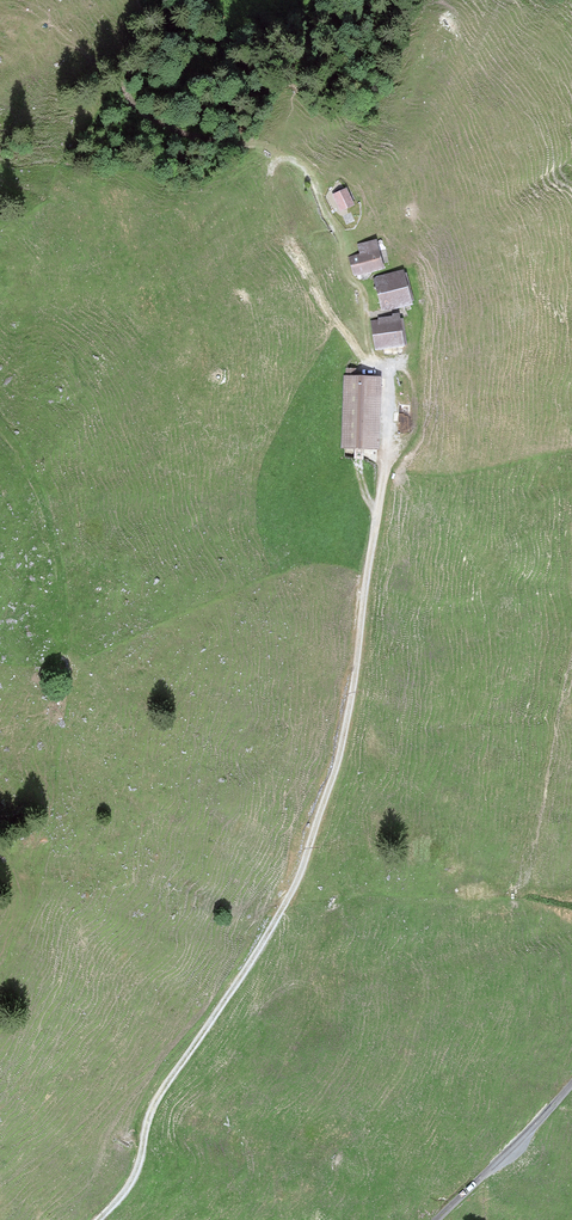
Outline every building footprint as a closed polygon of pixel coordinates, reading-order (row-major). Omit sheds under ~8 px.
[(346,190),(333,195),(341,212),(354,206),(346,190)] [(384,269),(377,240),(358,244),(361,256),(350,258),(354,276),(384,269)] [(403,272),(374,279),(382,312),(411,305),(403,272)] [(401,319),(371,322),(375,352),(405,348),(401,319)] [(379,449),(382,379),(344,377),(341,448),(379,449)]
